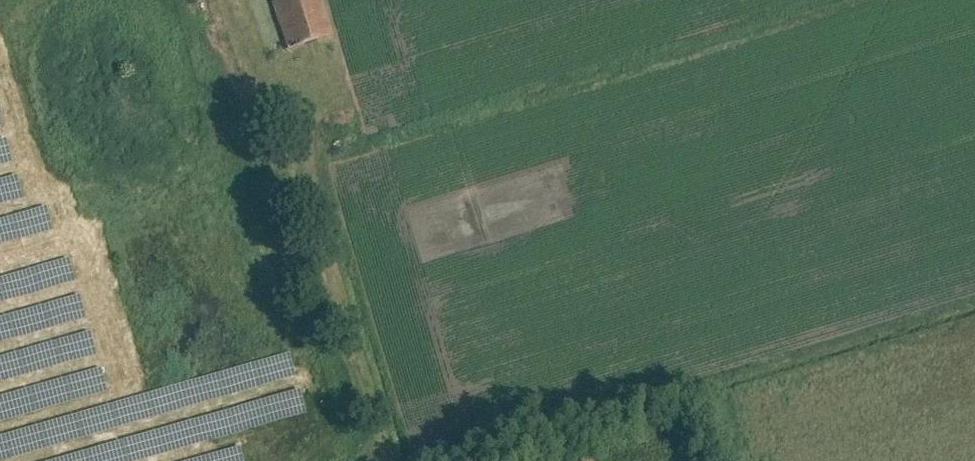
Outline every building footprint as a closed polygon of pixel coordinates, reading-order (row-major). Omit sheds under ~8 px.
[(332,37),(321,0),(271,0),(287,52),(332,37)]
